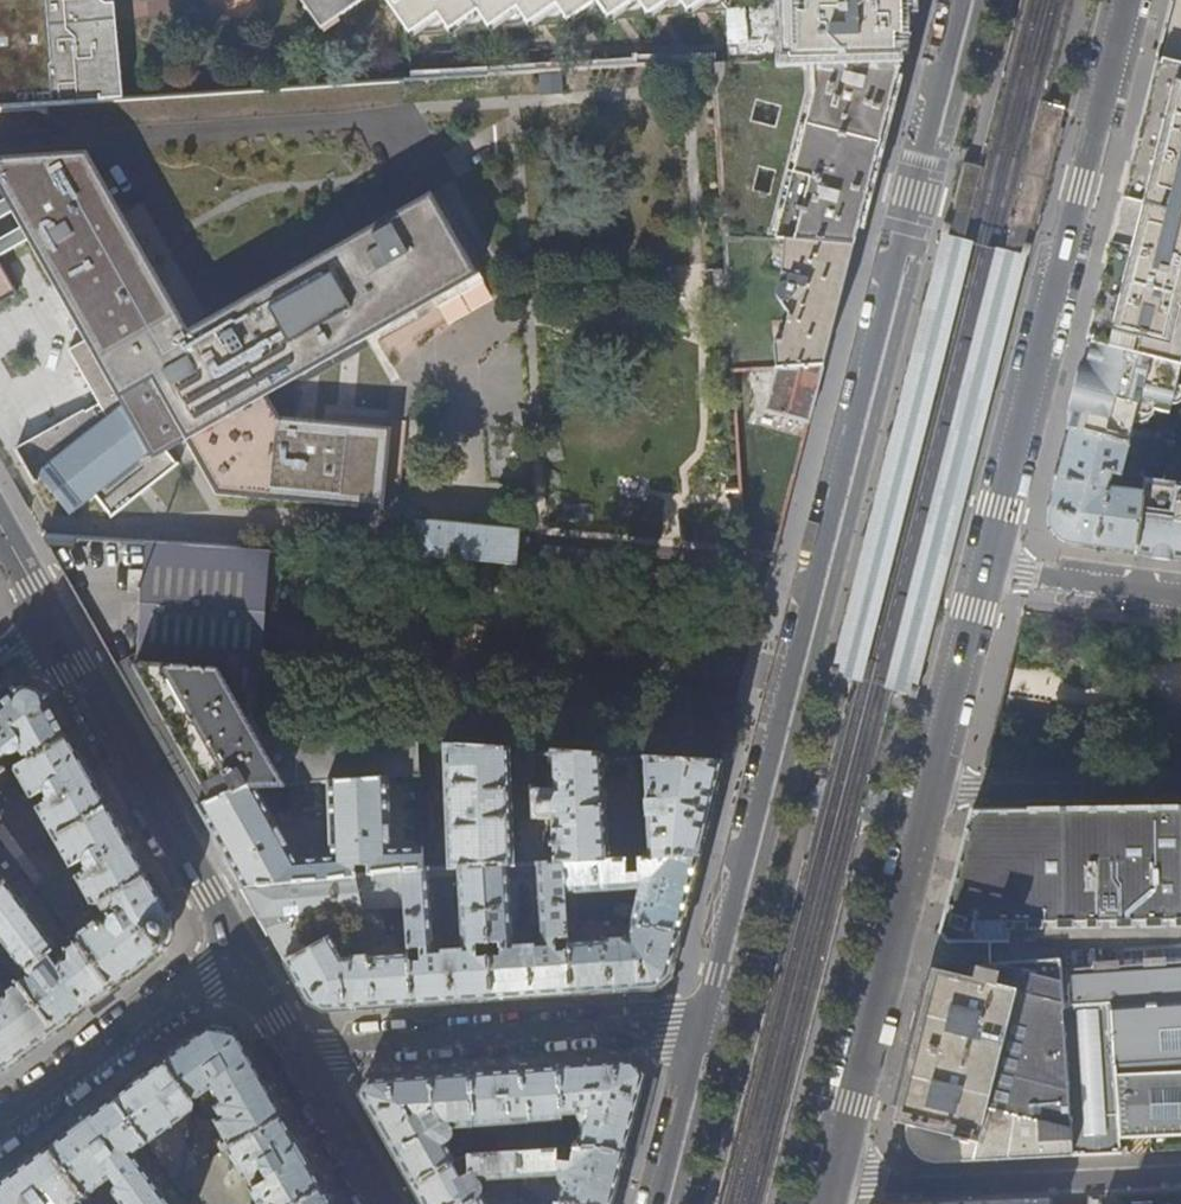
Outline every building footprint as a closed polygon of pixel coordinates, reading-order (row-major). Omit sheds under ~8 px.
[(5,108),(30,106),(55,105),(47,0),(0,0),(0,108),(5,108)] [(55,105),(106,102),(125,101),(106,4),(100,0),(47,0),(55,105)] [(317,23),(350,0),(301,0),(317,23)] [(428,32),(428,29),(408,0),(386,0),(404,28),(414,24),(422,36),(428,32)] [(428,32),(440,23),(445,30),(455,23),(462,32),(479,20),(485,27),(495,20),(502,29),(519,17),(525,25),(536,18),(541,26),(560,13),(566,20),(576,13),(582,22),(600,9),(605,16),(617,9),(624,18),(642,6),(647,14),(658,7),(664,14),(681,2),(686,10),(697,3),(703,12),(718,0),(408,0),(428,29),(428,32)] [(794,8),(787,9),(788,62),(816,61),(902,57),(901,44),(901,29),(909,29),(909,0),(794,0),(794,8)] [(1173,18),(1162,62),(1180,67),(1180,0),(1177,0),(1173,18)] [(902,57),(816,61),(775,239),(784,240),(854,246),(859,227),(882,136),(902,57)] [(1162,62),(1144,131),(1112,258),(1090,345),(1180,369),(1180,367),(1180,67),(1162,62)] [(29,242),(85,340),(68,350),(80,371),(102,410),(87,418),(84,412),(16,450),(36,485),(38,484),(35,478),(38,476),(70,518),(95,498),(112,520),(180,467),(177,467),(167,455),(187,443),(217,497),(384,512),(393,429),(280,416),(268,395),(479,275),(432,193),(208,319),(188,331),(122,215),(87,154),(0,159),(0,192),(21,229),(0,241),(0,259),(29,242)] [(950,223),(967,227),(983,168),(978,166),(965,163),(954,208),(950,223)] [(143,203),(122,215),(188,331),(208,319),(143,203)] [(836,316),(854,246),(784,240),(781,276),(788,277),(786,284),(780,287),(778,290),(777,294),(777,298),(788,315),(790,324),(801,345),(778,345),(772,369),(824,366),(836,316)] [(18,295),(0,263),(0,305),(18,295)] [(1180,369),(1090,345),(1079,389),(1068,430),(1127,445),(1133,431),(1168,439),(1165,453),(1149,449),(1149,451),(1147,471),(1144,493),(1135,554),(1159,557),(1180,560),(1180,369)] [(824,366),(772,369),(745,370),(746,379),(760,378),(773,382),(765,412),(809,424),(824,366)] [(1149,451),(1127,445),(1068,430),(1059,470),(1046,520),(1063,544),(1092,548),(1135,554),(1144,493),(1107,488),(1109,482),(1117,484),(1122,465),(1147,471),(1149,451)] [(416,556),(559,569),(559,561),(517,556),(519,532),(419,523),(419,521),(415,520),(416,556)] [(747,555),(775,562),(780,543),(760,539),(746,535),(747,555)] [(76,589),(262,600),(265,552),(45,539),(61,565),(76,589)] [(274,785),(327,781),(386,778),(418,776),(417,743),(416,742),(253,730),(262,600),(76,589),(160,741),(198,809),(208,804),(253,786),(274,785)] [(7,772),(1,762),(7,757),(18,753),(21,758),(16,762),(19,768),(69,738),(56,715),(45,696),(16,690),(0,702),(0,777),(7,772)] [(87,769),(69,738),(19,768),(15,770),(27,792),(21,797),(23,802),(30,798),(31,799),(44,791),(45,794),(46,797),(49,800),(36,808),(53,838),(109,807),(87,769)] [(457,868),(482,866),(514,865),(509,749),(442,745),(448,868),(457,868)] [(553,863),(563,863),(610,861),(606,755),(548,752),(549,786),(530,787),(531,819),(551,819),(553,863)] [(645,758),(650,859),(699,857),(708,824),(723,763),(645,758)] [(386,778),(327,781),(329,856),(294,859),(253,786),(208,804),(198,809),(220,848),(242,886),(352,876),(351,862),(365,861),(366,874),(402,871),(422,870),(421,848),(389,849),(386,778)] [(129,843),(109,807),(53,838),(69,866),(83,859),(85,865),(89,868),(69,880),(72,886),(78,882),(90,903),(96,904),(97,903),(148,876),(129,843)] [(1145,810),(1039,812),(972,812),(965,840),(951,896),(942,933),(948,941),(990,940),(1007,940),(1007,925),(1180,922),(1180,810),(1145,810)] [(0,826),(0,839),(15,859),(24,854),(1,825),(0,826)] [(44,882),(24,854),(15,859),(24,871),(36,888),(44,882)] [(699,857),(650,859),(639,859),(639,874),(625,874),(625,860),(610,861),(563,863),(565,893),(641,891),(636,909),(618,905),(617,916),(633,920),(632,922),(680,935),(690,895),(699,857)] [(499,956),(488,956),(491,1000),(541,997),(571,994),(569,951),(557,952),(556,938),(568,937),(567,924),(566,908),(565,893),(563,863),(553,863),(514,865),(482,866),(487,943),(498,942),(499,956)] [(482,866),(457,868),(462,948),(441,949),(440,933),(431,934),(427,869),(422,870),(402,871),(404,906),(405,912),(406,930),(407,947),(418,946),(419,961),(408,961),(411,1005),(441,1003),(491,1000),(488,956),(476,957),(475,943),(487,943),(482,866)] [(9,883),(0,871),(0,890),(9,883)] [(260,916),(295,914),(404,906),(402,871),(366,874),(352,876),(242,886),(260,916)] [(159,896),(148,876),(97,903),(103,912),(107,912),(110,916),(101,923),(96,923),(78,936),(77,942),(78,943),(112,989),(166,948),(172,919),(159,896)] [(9,883),(0,890),(0,938),(28,975),(19,982),(56,1031),(82,1011),(112,989),(78,943),(60,955),(65,961),(58,965),(51,956),(57,952),(57,947),(9,883)] [(576,907),(566,908),(567,924),(575,923),(577,923),(576,907)] [(53,910),(62,922),(75,909),(53,910)] [(398,931),(406,930),(405,912),(397,913),(398,931)] [(307,948),(295,914),(260,916),(279,952),(285,962),(307,948)] [(575,923),(567,924),(568,937),(569,951),(571,994),(617,991),(655,989),(669,977),(674,959),(680,935),(632,922),(628,939),(576,942),(575,923)] [(329,934),(307,948),(285,962),(308,1003),(324,1011),(367,1008),(411,1005),(408,961),(407,953),(342,956),(329,934)] [(1120,957),(1121,968),(1062,972),(1062,961),(990,965),(976,966),(973,979),(933,969),(929,984),(914,1043),(903,1088),(1016,1116),(1003,1160),(1087,1156),(1121,1155),(1120,1140),(1174,1137),(1180,1137),(1180,952),(1120,957)] [(12,1063),(56,1031),(19,982),(6,991),(6,996),(0,999),(0,1073),(12,1063)] [(162,1062),(191,1101),(211,1087),(220,1103),(213,1108),(219,1117),(212,1121),(224,1143),(218,1146),(221,1152),(225,1150),(285,1117),(261,1074),(237,1034),(209,1028),(162,1062)] [(558,1066),(563,1121),(571,1120),(571,1114),(579,1114),(580,1119),(583,1123),(577,1121),(574,1129),(581,1131),(579,1138),(573,1136),(570,1145),(577,1146),(577,1148),(594,1147),(624,1155),(633,1118),(644,1075),(632,1061),(616,1062),(558,1066)] [(155,1068),(112,1099),(146,1144),(151,1151),(156,1147),(151,1141),(194,1109),(194,1105),(191,1101),(162,1062),(155,1068)] [(510,1070),(469,1072),(474,1127),(563,1121),(558,1066),(510,1070)] [(452,1129),(474,1127),(469,1072),(419,1076),(369,1079),(361,1095),(384,1137),(412,1185),(462,1157),(476,1156),(475,1142),(461,1143),(462,1149),(452,1154),(445,1143),(449,1141),(451,1138),(453,1134),(452,1129)] [(1016,1116),(903,1088),(899,1104),(894,1122),(909,1120),(907,1133),(908,1141),(912,1149),(917,1155),(924,1160),(928,1161),(936,1163),(961,1162),(1003,1160),(1016,1116)] [(146,1144),(112,1099),(83,1121),(47,1148),(89,1203),(94,1199),(89,1193),(109,1178),(115,1186),(112,1188),(112,1193),(120,1203),(170,1203),(133,1154),(146,1144)] [(285,1117),(225,1150),(242,1179),(258,1170),(265,1181),(248,1190),(257,1203),(295,1203),(325,1188),(303,1150),(285,1117)] [(501,1154),(519,1153),(518,1140),(500,1141),(501,1154)] [(519,1153),(522,1179),(560,1176),(560,1182),(563,1187),(554,1185),(549,1201),(558,1203),(562,1203),(612,1203),(617,1185),(624,1155),(594,1147),(577,1148),(519,1153)] [(0,1183),(0,1203),(74,1203),(79,1201),(82,1203),(87,1203),(89,1203),(47,1148),(6,1179),(0,1183)] [(188,1149),(185,1172),(194,1167),(188,1149)] [(519,1153),(501,1154),(476,1156),(462,1157),(412,1185),(422,1203),(485,1203),(479,1195),(480,1189),(478,1183),(522,1179),(519,1153)] [(166,1171),(173,1179),(181,1174),(174,1164),(166,1171)] [(325,1188),(295,1203),(334,1203),(325,1188)]
